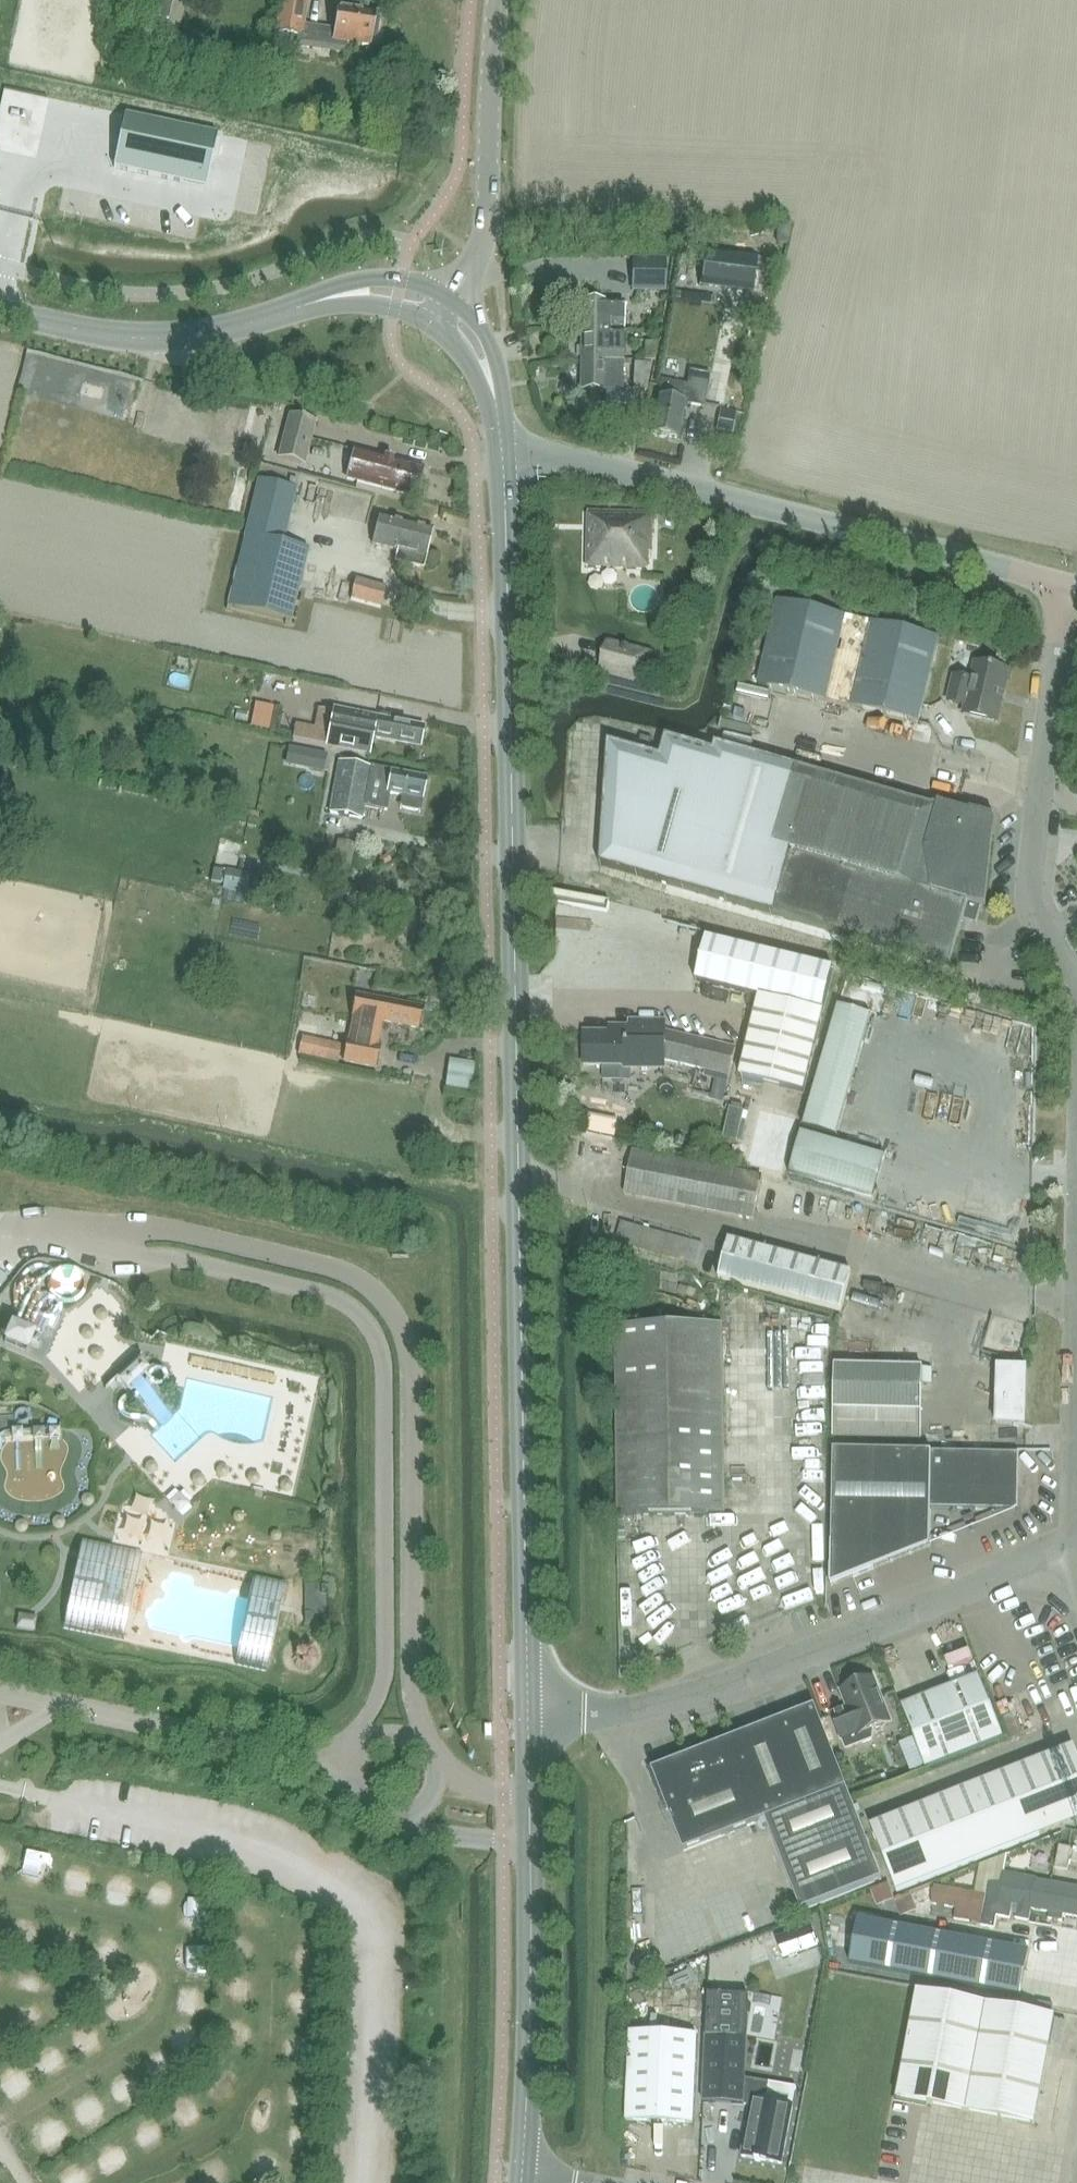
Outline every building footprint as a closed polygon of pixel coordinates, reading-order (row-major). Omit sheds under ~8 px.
[(147,17),(168,22),(173,0),(151,0),(147,17)] [(275,35),(288,37),(302,39),(347,44),(374,48),(374,47),(378,47),(380,36),(376,33),(378,15),(367,14),(368,2),(349,0),(340,0),(336,31),(305,26),(309,0),(280,0),(275,35)] [(126,118),(116,167),(114,167),(114,169),(206,189),(206,187),(205,186),(216,137),(217,137),(217,135),(125,116),(125,118),(126,118)] [(705,255),(702,287),(752,293),(755,260),(705,255)] [(633,261),(633,276),(651,276),(650,291),(668,291),(668,261),(633,261)] [(621,301),(578,302),(579,331),(621,331),(621,301)] [(621,360),(621,331),(579,331),(579,360),(621,360)] [(656,362),(659,343),(645,343),(644,362),(656,362)] [(621,389),(621,360),(579,360),(579,390),(621,389)] [(634,364),(634,376),(633,391),(647,392),(652,364),(634,364)] [(689,372),(688,376),(685,387),(661,382),(651,434),(679,440),(686,405),(702,408),(708,375),(689,372)] [(106,388),(81,382),(78,395),(103,402),(106,388)] [(115,400),(106,436),(121,439),(120,443),(145,449),(146,446),(155,448),(151,464),(181,472),(189,439),(170,434),(175,415),(115,400)] [(721,410),(717,431),(732,434),(736,412),(721,410)] [(305,467),(317,422),(289,415),(278,459),(305,467)] [(356,448),(348,476),(347,481),(417,500),(418,495),(426,467),(356,448)] [(292,622),(310,550),(285,544),(298,489),(258,480),(227,607),(292,622)] [(1076,519),(1076,508),(1055,503),(1052,513),(1076,519)] [(653,553),(654,514),(590,512),(587,567),(647,569),(647,566),(650,566),(650,553),(653,553)] [(378,516),(371,545),(400,552),(399,557),(398,563),(425,569),(435,530),(378,516)] [(382,606),(388,586),(358,578),(353,598),(382,606)] [(917,723),(924,693),(929,675),(938,638),(872,622),(778,601),(759,686),(852,708),(917,723)] [(656,653),(606,641),(598,675),(645,687),(645,685),(648,685),(656,653)] [(958,647),(962,658),(974,653),(968,642),(958,647)] [(998,721),(1010,670),(976,662),(972,680),(956,676),(950,703),(964,707),(962,713),(998,721)] [(256,704),(251,724),(270,728),(274,707),(256,704)] [(373,740),(376,720),(333,712),(329,733),(326,747),(370,757),(373,740)] [(425,728),(376,720),(373,740),(422,749),(425,728)] [(297,726),(294,741),(326,747),(329,733),(314,730),(297,726)] [(938,809),(798,768),(716,745),(714,752),(667,737),(661,758),(608,742),(601,865),(949,966),(962,921),(975,925),(980,908),(983,909),(993,819),(971,812),(970,814),(939,805),(938,809)] [(288,748),(286,761),(312,766),(311,770),(324,772),(327,755),(288,748)] [(373,768),(372,769),(340,763),(331,814),(363,820),(365,807),(386,811),(389,791),(404,794),(402,802),(402,805),(406,808),(415,810),(419,809),(421,806),(427,778),(394,771),(373,768)] [(352,877),(356,860),(335,855),(331,872),(352,877)] [(243,905),(250,876),(227,872),(223,891),(226,892),(224,902),(243,905)] [(708,938),(697,982),(753,995),(761,997),(760,998),(740,1079),(804,1095),(824,1013),(834,972),(835,970),(708,938)] [(124,970),(125,961),(116,959),(114,968),(124,970)] [(357,993),(353,1015),(349,1043),(348,1042),(344,1063),(376,1070),(379,1049),(377,1049),(382,1021),(419,1028),(424,1006),(357,993)] [(868,995),(840,1081),(854,1086),(883,999),(868,995)] [(667,1019),(628,1019),(628,1025),(608,1025),(608,1030),(582,1030),(582,1067),(603,1067),(603,1078),(626,1078),(626,1070),(666,1070),(666,1061),(717,1074),(716,1079),(729,1082),(737,1047),(667,1029),(667,1019)] [(342,1046),(302,1037),(297,1056),(338,1065),(342,1046)] [(476,1077),(482,1049),(459,1045),(453,1072),(476,1077)] [(743,1112),(730,1109),(724,1139),(737,1142),(743,1112)] [(801,1163),(882,1186),(896,1138),(815,1115),(801,1163)] [(750,1220),(759,1178),(630,1152),(621,1194),(750,1220)] [(691,1241),(621,1221),(615,1243),(685,1262),(691,1241)] [(968,1222),(961,1243),(979,1249),(986,1227),(968,1222)] [(855,1274),(771,1249),(730,1238),(719,1278),(843,1315),(855,1274)] [(618,1516),(724,1515),(722,1326),(616,1327),(618,1516)] [(136,1363),(117,1381),(134,1400),(155,1381),(147,1372),(138,1362),(136,1363)] [(835,1408),(923,1409),(923,1385),(923,1367),(836,1365),(835,1408)] [(933,1368),(923,1367),(923,1385),(932,1386),(933,1368)] [(1026,1427),(1027,1369),(998,1368),(997,1426),(1026,1427)] [(923,1409),(835,1408),(835,1440),(922,1443),(923,1409)] [(141,1458),(121,1422),(70,1450),(90,1486),(141,1458)] [(834,1451),(831,1586),(930,1546),(931,1509),(1018,1511),(1019,1455),(834,1451)] [(82,1539),(63,1629),(94,1635),(94,1634),(124,1640),(124,1639),(154,1645),(154,1644),(178,1649),(177,1650),(207,1657),(207,1658),(237,1664),(236,1665),(267,1672),(286,1582),(255,1576),(255,1577),(225,1571),(225,1572),(195,1565),(195,1567),(172,1562),(172,1561),(142,1554),(142,1553),(112,1547),(113,1546),(82,1539)] [(657,1541),(638,1550),(643,1561),(662,1551),(657,1541)] [(642,1600),(662,1582),(655,1574),(635,1592),(642,1600)] [(327,1585),(305,1585),(305,1624),(327,1624),(327,1585)] [(651,1626),(672,1605),(663,1597),(643,1618),(651,1626)] [(925,1768),(1003,1737),(979,1677),(902,1707),(925,1768)] [(847,1709),(831,1715),(841,1740),(842,1740),(846,1750),(872,1739),(873,1730),(890,1723),(873,1679),(869,1680),(864,1678),(853,1683),(851,1687),(841,1692),(847,1709)] [(1020,1696),(1029,1721),(1040,1717),(1031,1692),(1020,1696)] [(814,1707),(733,1739),(765,1820),(801,1911),(882,1879),(814,1707)] [(765,1820),(733,1739),(652,1771),(684,1852),(765,1820)] [(992,1780),(994,1784),(874,1831),(897,1892),(1040,1836),(1036,1828),(1076,1812),(1076,1755),(1074,1747),(992,1780)] [(37,1833),(31,1856),(56,1861),(62,1838),(37,1833)] [(1068,1871),(1072,1850),(1059,1847),(1055,1869),(1068,1871)] [(1025,1877),(1003,1872),(1001,1883),(989,1881),(987,1894),(935,1886),(932,1904),(956,1908),(954,1919),(981,1923),(980,1925),(994,1928),(997,1916),(1010,1918),(1013,1904),(1020,1906),(1018,1919),(1029,1921),(1031,1910),(1050,1913),(1049,1919),(1062,1921),(1064,1915),(1076,1918),(1076,1888),(1037,1881),(1037,1879),(1025,1877)] [(207,1880),(186,1891),(199,1913),(219,1901),(207,1880)] [(890,1894),(886,1884),(872,1890),(876,1900),(890,1894)] [(917,1911),(910,1894),(895,1900),(901,1917),(917,1911)] [(858,1920),(850,1963),(1021,1995),(1029,1952),(858,1920)] [(1024,1940),(1026,1926),(1010,1925),(1009,1938),(1024,1940)] [(812,1926),(776,1938),(784,1960),(820,1948),(812,1926)] [(195,1958),(219,1959),(220,1929),(197,1928),(195,1958)] [(720,1966),(754,1966),(755,1933),(721,1932),(720,1966)] [(646,1950),(649,1961),(674,1954),(671,1943),(646,1950)] [(8,1969),(9,1948),(0,1947),(0,1969),(8,1969)] [(1035,2125),(1055,2017),(917,1992),(897,2099),(927,2105),(1035,2125)] [(710,1993),(708,2038),(739,2039),(745,2039),(747,1995),(710,1993)] [(74,2015),(84,2034),(106,2023),(96,2004),(74,2015)] [(41,2036),(53,2053),(70,2041),(59,2024),(41,2036)] [(693,2125),(697,2036),(630,2033),(626,2122),(693,2125)] [(707,2038),(704,2103),(743,2105),(752,2106),(742,2157),(756,2159),(756,2161),(760,2161),(760,2160),(781,2164),(792,2107),(765,2102),(768,2084),(745,2080),(746,2039),(739,2039),(708,2038),(707,2038)] [(166,2048),(174,2072),(193,2066),(185,2042),(166,2048)] [(26,2048),(8,2056),(22,2087),(40,2078),(26,2048)] [(117,2067),(134,2097),(156,2085),(139,2055),(117,2067)] [(179,2086),(190,2105),(209,2095),(198,2075),(179,2086)] [(106,2078),(83,2089),(96,2116),(118,2106),(106,2078)] [(60,2141),(87,2128),(77,2108),(51,2120),(60,2141)] [(174,2178),(176,2182),(201,2182),(196,2170),(174,2178)]
